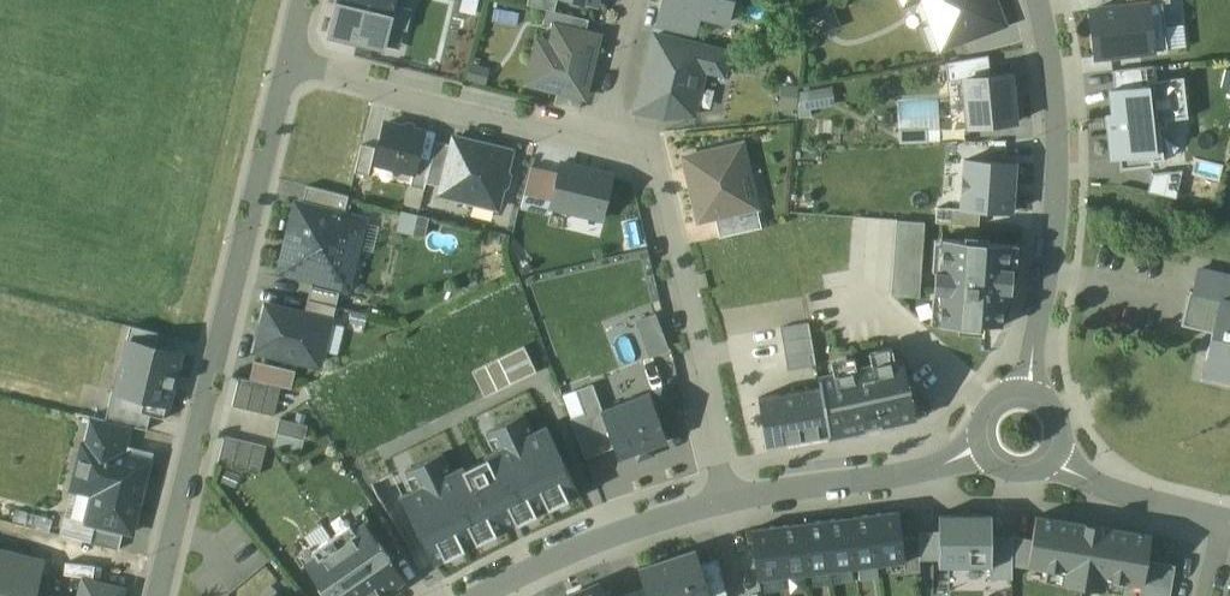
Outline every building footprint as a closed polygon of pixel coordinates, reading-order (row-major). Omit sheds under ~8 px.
[(332,37),(384,49),(394,7),(396,0),(341,0),(332,37)] [(558,0),(530,0),(528,6),(555,12),(558,0)] [(661,9),(692,17),(728,26),(734,0),(663,0),(661,9)] [(933,24),(939,22),(946,25),(953,45),(1004,25),(995,0),(923,0),(933,24)] [(1096,58),(1169,51),(1164,4),(1128,7),(1091,11),(1096,58)] [(830,8),(812,15),(819,33),(837,26),(830,8)] [(688,33),(692,17),(661,9),(657,25),(688,33)] [(555,12),(546,10),(543,25),(555,27),(586,34),(589,20),(555,12)] [(586,34),(555,27),(550,45),(538,42),(528,84),(584,97),(598,37),(586,34)] [(658,34),(638,113),(691,126),(704,74),(727,79),(734,53),(658,34)] [(964,79),(990,77),(988,56),(946,64),(948,81),(964,79)] [(1116,90),(1147,87),(1146,82),(1157,80),(1156,66),(1114,71),(1116,90)] [(990,77),(964,79),(969,128),(1016,123),(1012,75),(990,77)] [(1119,159),(1120,171),(1153,167),(1153,162),(1164,161),(1160,127),(1167,127),(1166,121),(1188,119),(1184,78),(1157,80),(1146,82),(1147,87),(1116,90),(1110,90),(1112,115),(1105,115),(1111,161),(1119,159)] [(830,85),(797,89),(799,107),(832,103),(830,85)] [(897,99),(896,140),(936,140),(937,99),(897,99)] [(424,133),(386,124),(376,164),(414,173),(418,159),(424,133)] [(511,153),(455,139),(453,146),(443,188),(441,195),(497,209),(502,189),(508,186),(510,178),(506,172),(511,153)] [(453,146),(437,142),(431,163),(426,184),(443,188),(453,146)] [(742,144),(684,158),(699,222),(715,218),(742,212),(741,211),(757,207),(742,144)] [(375,149),(361,146),(355,174),(369,177),(375,149)] [(431,163),(418,159),(414,173),(411,187),(425,191),(426,184),(431,163)] [(1016,166),(966,162),(962,210),(981,211),(1012,214),(1016,166)] [(549,208),(603,220),(613,178),(559,165),(557,174),(550,203),(549,208)] [(550,203),(557,174),(531,167),(524,197),(550,203)] [(1153,175),(1148,192),(1176,198),(1183,171),(1153,175)] [(349,197),(307,187),(302,206),(344,216),(349,197)] [(302,206),(296,204),(280,273),(349,290),(366,221),(344,216),(302,206)] [(742,212),(715,218),(719,238),(762,228),(757,207),(741,211),(742,212)] [(980,227),(981,211),(962,210),(937,208),(936,223),(980,227)] [(920,297),(925,224),(896,222),(890,295),(920,297)] [(1010,269),(1012,245),(944,241),(942,272),(937,272),(935,293),(941,294),(939,326),(983,328),(984,325),(1004,326),(1005,306),(1008,306),(1008,293),(1012,294),(1014,269),(1010,269)] [(1226,276),(1225,278),(1196,271),(1191,293),(1187,292),(1179,327),(1210,335),(1204,362),(1201,375),(1229,382),(1229,277),(1226,276)] [(340,293),(312,286),(308,301),(336,307),(340,293)] [(336,307),(308,301),(305,315),(331,321),(331,322),(332,323),(336,307)] [(305,315),(266,305),(260,326),(263,327),(257,352),(310,365),(314,351),(323,353),(331,322),(331,321),(305,315)] [(636,322),(651,361),(671,353),(656,314),(636,322)] [(808,323),(780,328),(783,342),(811,337),(808,323)] [(130,341),(156,348),(159,334),(132,327),(128,340),(130,341)] [(811,337),(783,342),(785,356),(814,351),(811,337)] [(156,348),(130,341),(117,393),(169,406),(182,354),(156,348)] [(524,347),(473,372),(486,397),(536,372),(524,347)] [(814,351),(785,356),(788,371),(817,366),(814,351)] [(820,388),(829,437),(866,429),(866,431),(883,427),(883,425),(917,418),(903,358),(859,368),(859,370),(819,380),(820,388)] [(255,362),(251,380),(253,381),(267,384),(281,388),(291,390),(296,372),(255,362)] [(251,380),(239,378),(233,406),(247,409),(253,381),(251,380)] [(267,384),(253,381),(247,409),(261,413),(267,384)] [(281,388),(267,384),(261,413),(275,416),(281,388)] [(602,411),(592,385),(573,391),(581,414),(569,418),(584,459),(615,448),(602,411)] [(820,388),(758,398),(767,447),(829,437),(820,388)] [(165,419),(169,406),(117,393),(113,392),(106,420),(132,427),(148,431),(152,416),(165,419)] [(651,394),(602,411),(615,448),(619,458),(668,441),(651,394)] [(424,486),(401,497),(435,564),(448,558),(444,550),(459,543),(463,550),(480,542),(476,535),(491,527),(495,535),(519,522),(516,515),(531,508),(534,516),(551,507),(548,500),(563,493),(567,500),(579,494),(546,427),(533,433),(524,415),(496,429),(505,446),(485,456),(487,458),(464,469),(463,466),(452,472),(443,454),(415,468),(424,486)] [(106,420),(90,416),(83,444),(125,454),(132,427),(106,420)] [(305,440),(308,426),(281,420),(278,433),(305,440)] [(301,454),(305,440),(278,433),(274,447),(301,454)] [(239,440),(225,437),(219,464),(232,468),(239,440)] [(253,443),(239,440),(232,468),(246,471),(253,443)] [(267,447),(253,443),(246,471),(260,475),(267,447)] [(125,454),(83,444),(75,479),(97,484),(88,522),(132,532),(150,460),(125,454)] [(899,512),(825,521),(832,571),(905,562),(899,512)] [(992,515),(939,515),(939,568),(992,568),(993,538),(992,515)] [(1151,536),(1034,515),(1025,566),(1065,573),(1063,583),(1105,591),(1106,580),(1142,587),(1147,561),(1151,536)] [(825,521),(752,530),(759,580),(832,571),(825,521)] [(306,565),(328,595),(384,595),(383,594),(404,580),(365,524),(354,531),(350,525),(314,550),(318,556),(306,565)] [(123,535),(94,529),(91,542),(119,549),(123,535)] [(1011,539),(993,538),(992,568),(992,579),(1011,579),(1011,539)] [(639,568),(645,588),(648,595),(711,595),(701,565),(696,550),(639,568)] [(0,552),(0,595),(36,595),(44,562),(0,552)] [(701,565),(711,595),(727,595),(719,559),(701,565)] [(1147,561),(1142,587),(1141,595),(1169,595),(1174,566),(1147,561)] [(83,580),(79,595),(122,595),(124,590),(83,580)] [(576,593),(577,595),(605,595),(600,583),(576,593)]
